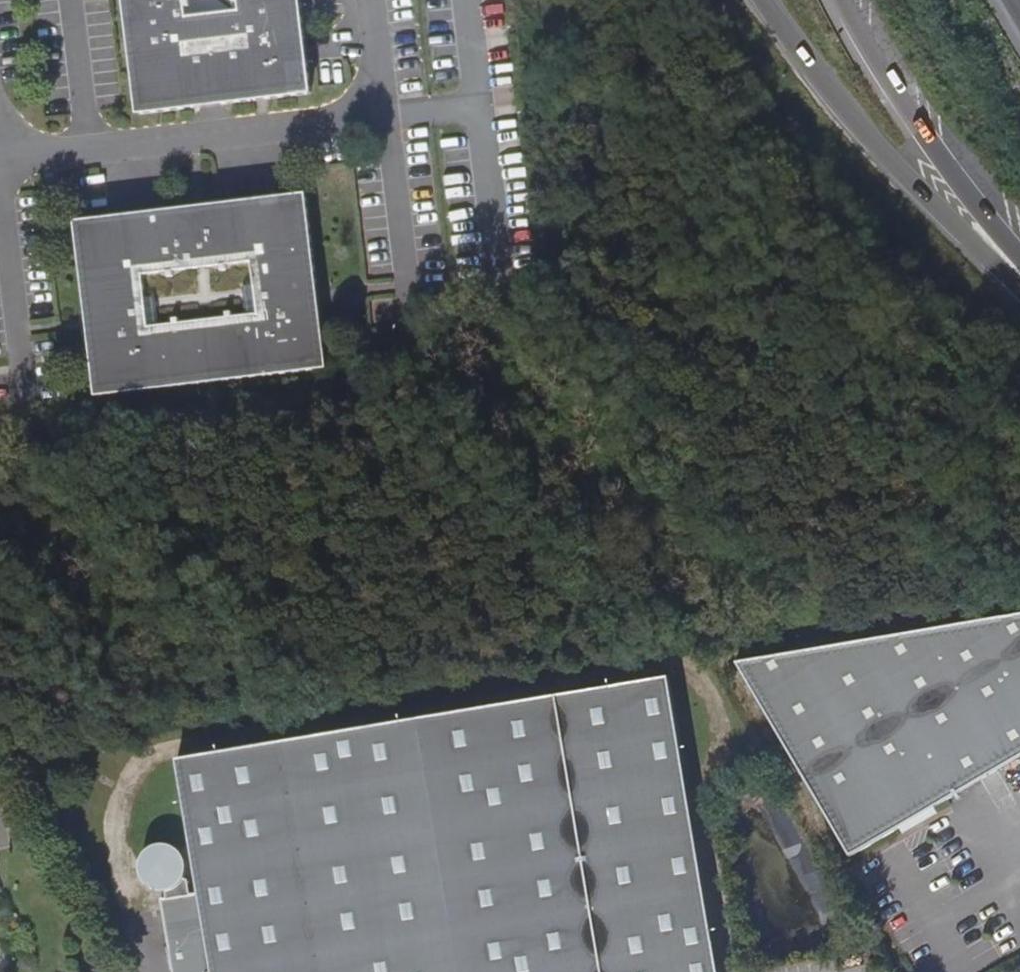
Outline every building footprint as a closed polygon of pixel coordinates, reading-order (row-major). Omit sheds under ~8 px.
[(133,120),(266,104),(307,99),(301,48),(295,0),(244,0),(247,28),(195,34),(191,0),(118,0),(133,120)] [(73,228),(85,327),(85,329),(85,331),(93,400),(323,373),(313,297),(302,201),(198,213),(73,228)] [(738,663),(852,858),(1019,760),(1019,609),(738,663)] [(669,678),(176,761),(199,894),(211,971),(719,971),(669,678)] [(154,847),(147,852),(142,860),(140,869),(142,878),(146,885),(154,890),(163,892),(172,891),(179,886),(184,878),(186,869),(185,860),(180,853),(172,847),(163,845),(154,847)] [(161,900),(172,971),(211,971),(199,894),(161,900)]
